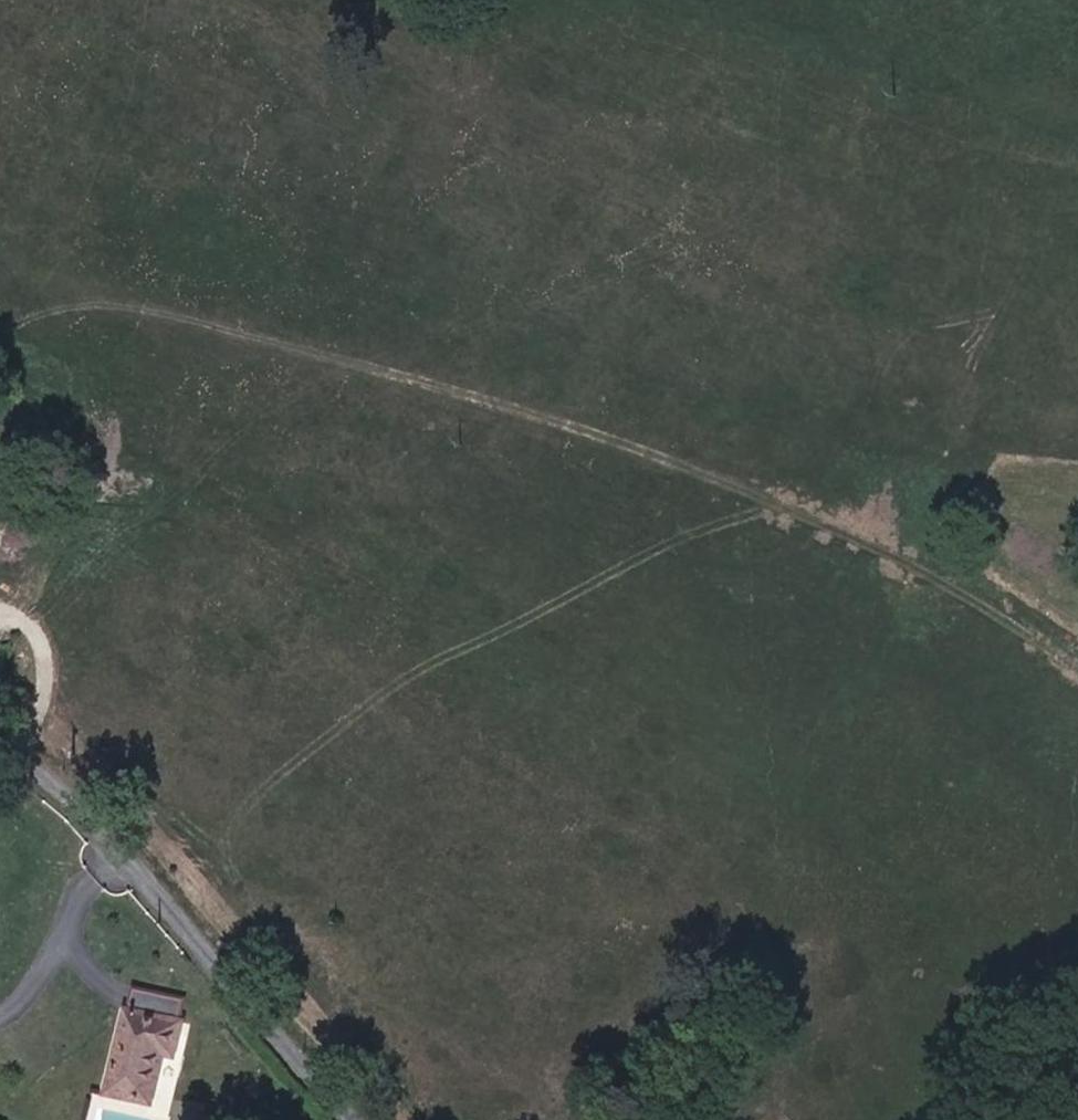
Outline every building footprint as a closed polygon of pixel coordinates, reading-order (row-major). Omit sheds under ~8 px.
[(209,1032),(146,1019),(127,1104),(177,1116),(188,1063),(202,1066),(209,1032)]
